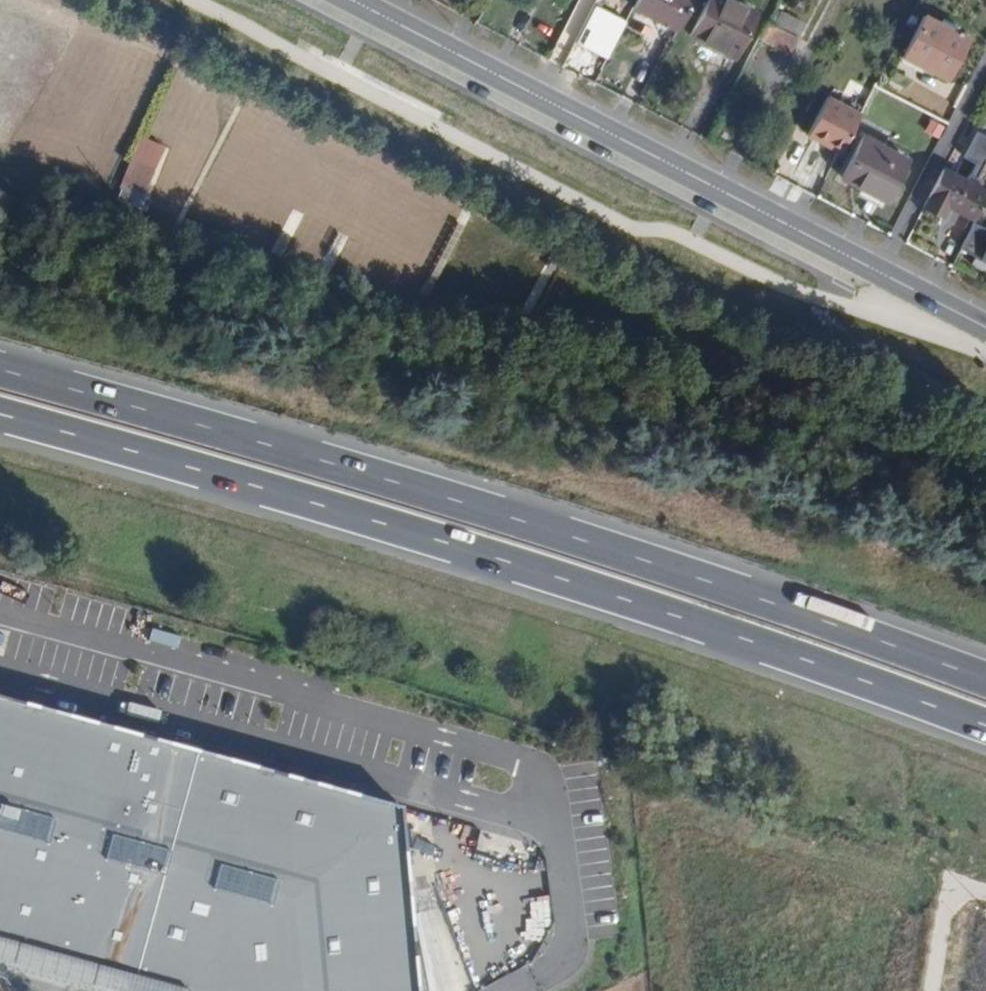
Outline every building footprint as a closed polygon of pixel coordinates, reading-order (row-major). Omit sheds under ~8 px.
[(601,69),(633,9),(618,0),(613,0),(583,60),(601,69)] [(633,9),(676,31),(692,0),(638,0),(633,9)] [(690,36),(731,57),(752,13),(728,0),(708,0),(690,36)] [(903,57),(924,68),(926,64),(945,74),(964,37),(923,17),(903,57)] [(766,22),(758,37),(789,52),(796,38),(766,22)] [(926,64),(924,68),(943,78),(945,74),(926,64)] [(807,136),(840,153),(860,115),(826,98),(807,136)] [(976,130),(965,154),(985,163),(985,135),(976,130)] [(144,187),(164,146),(142,136),(122,177),(144,187)] [(843,174),(843,176),(885,198),(906,158),(863,136),(843,174)] [(942,171),(922,209),(940,218),(947,207),(972,220),(985,194),(942,171)] [(177,990),(416,990),(401,808),(0,697),(0,942),(177,990)]
